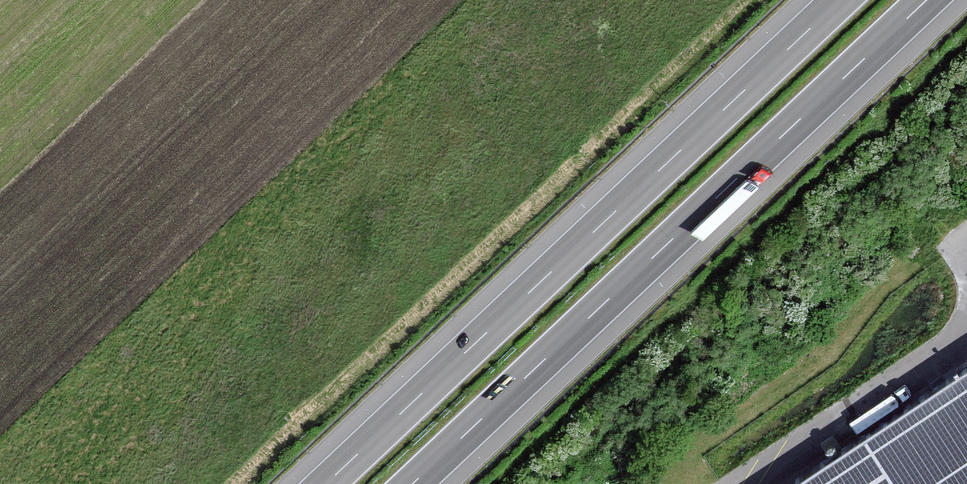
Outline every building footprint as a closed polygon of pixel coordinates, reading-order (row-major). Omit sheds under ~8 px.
[(788,483),(966,483),(966,366),(788,483)]
